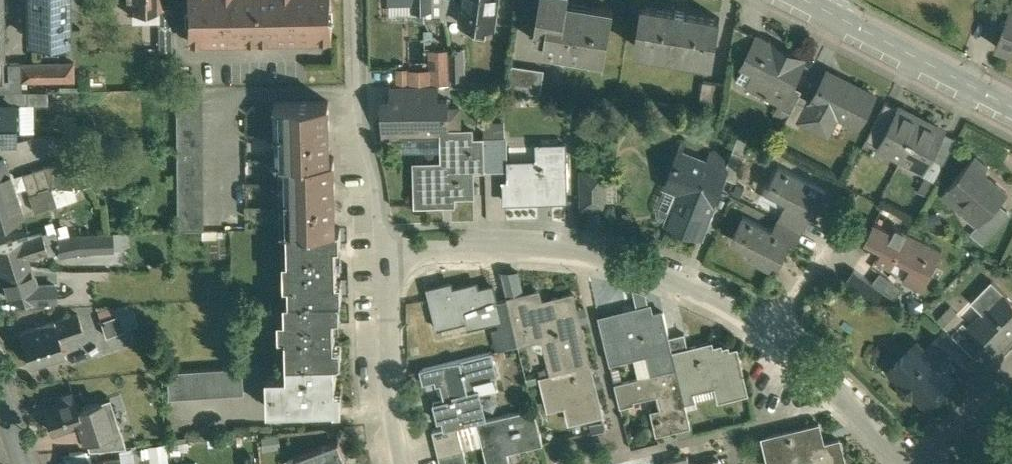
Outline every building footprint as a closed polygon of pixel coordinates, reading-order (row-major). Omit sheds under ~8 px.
[(68,0),(29,0),(29,26),(32,26),(32,39),(69,39),(68,0)] [(126,11),(158,11),(162,11),(162,6),(162,0),(126,0),(126,11)] [(188,40),(333,37),(332,0),(187,0),(188,40)] [(389,1),(412,1),(412,8),(432,8),(432,0),(389,0),(389,1)] [(461,17),(495,22),(498,0),(463,0),(461,17)] [(567,6),(568,0),(540,0),(535,32),(546,34),(544,44),(604,55),(603,61),(605,61),(614,5),(593,2),(592,10),(567,6)] [(1006,8),(1009,0),(984,0),(1006,8)] [(721,17),(643,4),(636,45),(714,58),(721,17)] [(997,45),(1011,51),(1011,4),(997,45)] [(173,26),(173,6),(162,6),(162,11),(158,11),(159,26),(173,26)] [(773,41),(759,34),(745,63),(757,69),(749,83),(782,101),(804,57),(789,50),(788,51),(773,43),(773,41)] [(465,77),(464,49),(449,49),(450,77),(465,77)] [(72,62),(21,63),(21,80),(72,80),(72,62)] [(21,80),(21,63),(8,63),(8,79),(8,91),(21,90),(21,80)] [(545,68),(513,63),(509,90),(542,93),(545,68)] [(829,70),(827,69),(812,98),(803,117),(804,118),(825,129),(835,111),(860,124),(876,94),(850,80),(849,81),(829,71),(829,70)] [(8,91),(8,79),(3,79),(0,79),(0,91),(8,91)] [(726,83),(704,80),(700,102),(723,105),(726,83)] [(437,84),(394,84),(394,99),(437,99),(437,84)] [(202,88),(176,88),(177,159),(203,159),(202,88)] [(0,91),(0,102),(14,102),(14,104),(28,103),(28,90),(21,90),(8,91),(0,91)] [(801,92),(787,118),(800,125),(804,118),(803,117),(812,98),(801,92)] [(394,99),(385,99),(385,114),(388,114),(388,135),(436,135),(436,130),(440,130),(442,128),(442,124),(461,124),(460,107),(449,107),(449,99),(437,99),(394,99)] [(329,100),(275,102),(277,159),(281,159),(289,159),(290,159),(335,157),(335,156),(331,156),(329,100)] [(887,100),(868,137),(881,144),(899,107),(887,100)] [(14,137),(14,104),(14,102),(0,102),(0,138),(14,137)] [(922,118),(899,107),(881,144),(903,155),(922,118)] [(922,118),(903,155),(926,167),(933,155),(945,130),(922,118)] [(473,138),(472,129),(447,130),(448,166),(417,167),(417,204),(444,203),(444,195),(456,194),(456,195),(474,194),(473,168),(473,138)] [(958,136),(945,130),(933,155),(945,161),(958,136)] [(741,132),(729,160),(730,160),(724,175),(736,180),(753,137),(741,132)] [(506,137),(485,138),(486,168),(507,168),(506,137)] [(486,168),(485,138),(473,138),(473,168),(486,168)] [(543,144),(544,164),(511,164),(511,181),(506,181),(507,201),(567,199),(566,143),(543,144)] [(705,170),(677,158),(667,182),(683,189),(677,203),(670,222),(701,234),(724,175),(730,160),(729,160),(712,153),(705,170)] [(977,153),(943,192),(955,204),(978,224),(1007,191),(984,170),(989,164),(977,153)] [(335,157),(290,159),(289,159),(281,159),(282,227),(289,227),(336,226),(335,157)] [(0,160),(0,223),(22,216),(4,159),(0,160)] [(203,159),(177,159),(178,230),(203,230),(203,159)] [(55,163),(23,173),(29,194),(51,187),(62,184),(55,163)] [(829,189),(781,165),(770,186),(790,196),(779,218),(804,231),(812,217),(806,214),(811,206),(818,209),(829,189)] [(90,166),(76,166),(76,168),(76,183),(76,185),(89,186),(90,166)] [(76,168),(62,168),(66,182),(76,183),(76,168)] [(607,206),(606,170),(582,170),(583,206),(607,206)] [(683,189),(667,182),(661,197),(677,203),(683,189)] [(51,187),(29,194),(35,211),(49,207),(46,198),(54,196),(51,187)] [(955,204),(947,196),(941,203),(949,210),(955,204)] [(773,229),(745,215),(735,235),(756,245),(750,256),(771,267),(777,256),(783,259),(792,240),(798,243),(804,231),(779,218),(773,229)] [(943,249),(896,225),(893,230),(875,221),(866,238),(883,247),(877,257),(892,265),(900,251),(915,258),(904,279),(923,288),(943,249)] [(336,226),(289,227),(290,298),(332,297),(338,297),(337,226),(336,226)] [(41,232),(21,239),(27,257),(47,250),(41,232)] [(76,235),(58,238),(61,253),(79,250),(76,235)] [(0,246),(0,275),(0,276),(30,266),(27,257),(21,239),(0,246)] [(30,266),(0,276),(7,299),(54,298),(53,278),(35,279),(30,266)] [(873,281),(855,269),(847,280),(877,301),(885,290),(873,281)] [(903,287),(881,271),(873,281),(885,290),(896,298),(903,287)] [(992,278),(975,295),(988,307),(970,325),(969,326),(985,342),(994,351),(1011,333),(1011,298),(992,278)] [(477,283),(452,290),(451,283),(430,288),(439,325),(468,319),(469,326),(500,319),(501,318),(496,301),(492,285),(478,288),(477,283)] [(573,294),(541,301),(539,290),(521,294),(531,335),(547,332),(557,372),(590,364),(573,294)] [(531,335),(521,294),(508,298),(519,343),(532,340),(531,335)] [(335,360),(332,297),(290,298),(286,298),(287,362),(335,360)] [(519,343),(508,298),(496,301),(501,318),(500,319),(507,347),(520,344),(519,343)] [(117,316),(114,308),(98,313),(106,336),(137,326),(132,311),(117,316)] [(665,312),(652,315),(650,308),(638,311),(638,309),(612,315),(612,317),(621,354),(651,347),(657,371),(652,372),(652,373),(678,367),(671,336),(665,312)] [(54,322),(19,333),(30,366),(65,354),(60,341),(84,334),(77,314),(54,322)] [(612,317),(601,319),(601,317),(600,318),(611,363),(623,360),(621,354),(612,317)] [(985,342),(969,326),(970,325),(964,320),(952,332),(974,354),(985,342)] [(970,355),(944,330),(933,341),(935,343),(955,363),(959,367),(970,355)] [(729,344),(715,347),(713,340),(689,346),(686,332),(671,336),(678,367),(684,394),(717,387),(720,401),(750,393),(739,345),(730,347),(729,344)] [(927,352),(917,342),(896,364),(909,376),(904,381),(902,385),(902,388),(904,391),(907,393),(911,393),(914,391),(928,405),(954,379),(947,372),(927,352)] [(955,363),(935,343),(927,352),(947,372),(955,363)] [(493,350),(421,368),(424,382),(436,379),(437,384),(442,382),(447,398),(434,401),(439,420),(443,419),(445,427),(433,430),(434,431),(459,425),(478,420),(484,418),(477,390),(475,381),(492,376),(499,375),(493,350)] [(335,360),(287,362),(287,373),(268,374),(268,376),(273,376),(274,388),(268,388),(268,407),(336,405),(335,360)] [(557,372),(541,376),(546,396),(564,392),(571,421),(602,414),(590,364),(557,372)] [(242,367),(168,372),(170,398),(244,394),(242,367)] [(652,373),(616,382),(622,405),(636,402),(635,399),(659,394),(662,407),(651,410),(657,433),(692,425),(684,394),(678,367),(652,373)] [(492,376),(475,381),(477,390),(485,388),(486,391),(498,388),(496,381),(494,382),(492,376)] [(71,394),(56,399),(58,405),(44,409),(51,431),(80,422),(71,394)] [(484,419),(484,418),(478,420),(489,463),(511,463),(508,451),(544,443),(535,407),(484,419)] [(820,423),(755,439),(756,441),(764,439),(770,463),(772,463),(771,462),(794,456),(796,463),(809,459),(811,463),(846,463),(840,438),(825,442),(820,423)] [(459,425),(434,431),(437,444),(462,437),(459,425)] [(462,437),(437,444),(439,456),(465,450),(462,437)] [(339,439),(294,456),(298,463),(349,463),(339,439)] [(150,463),(167,463),(169,463),(168,442),(149,443),(150,463)] [(439,456),(441,463),(458,463),(468,462),(465,450),(439,456)]
